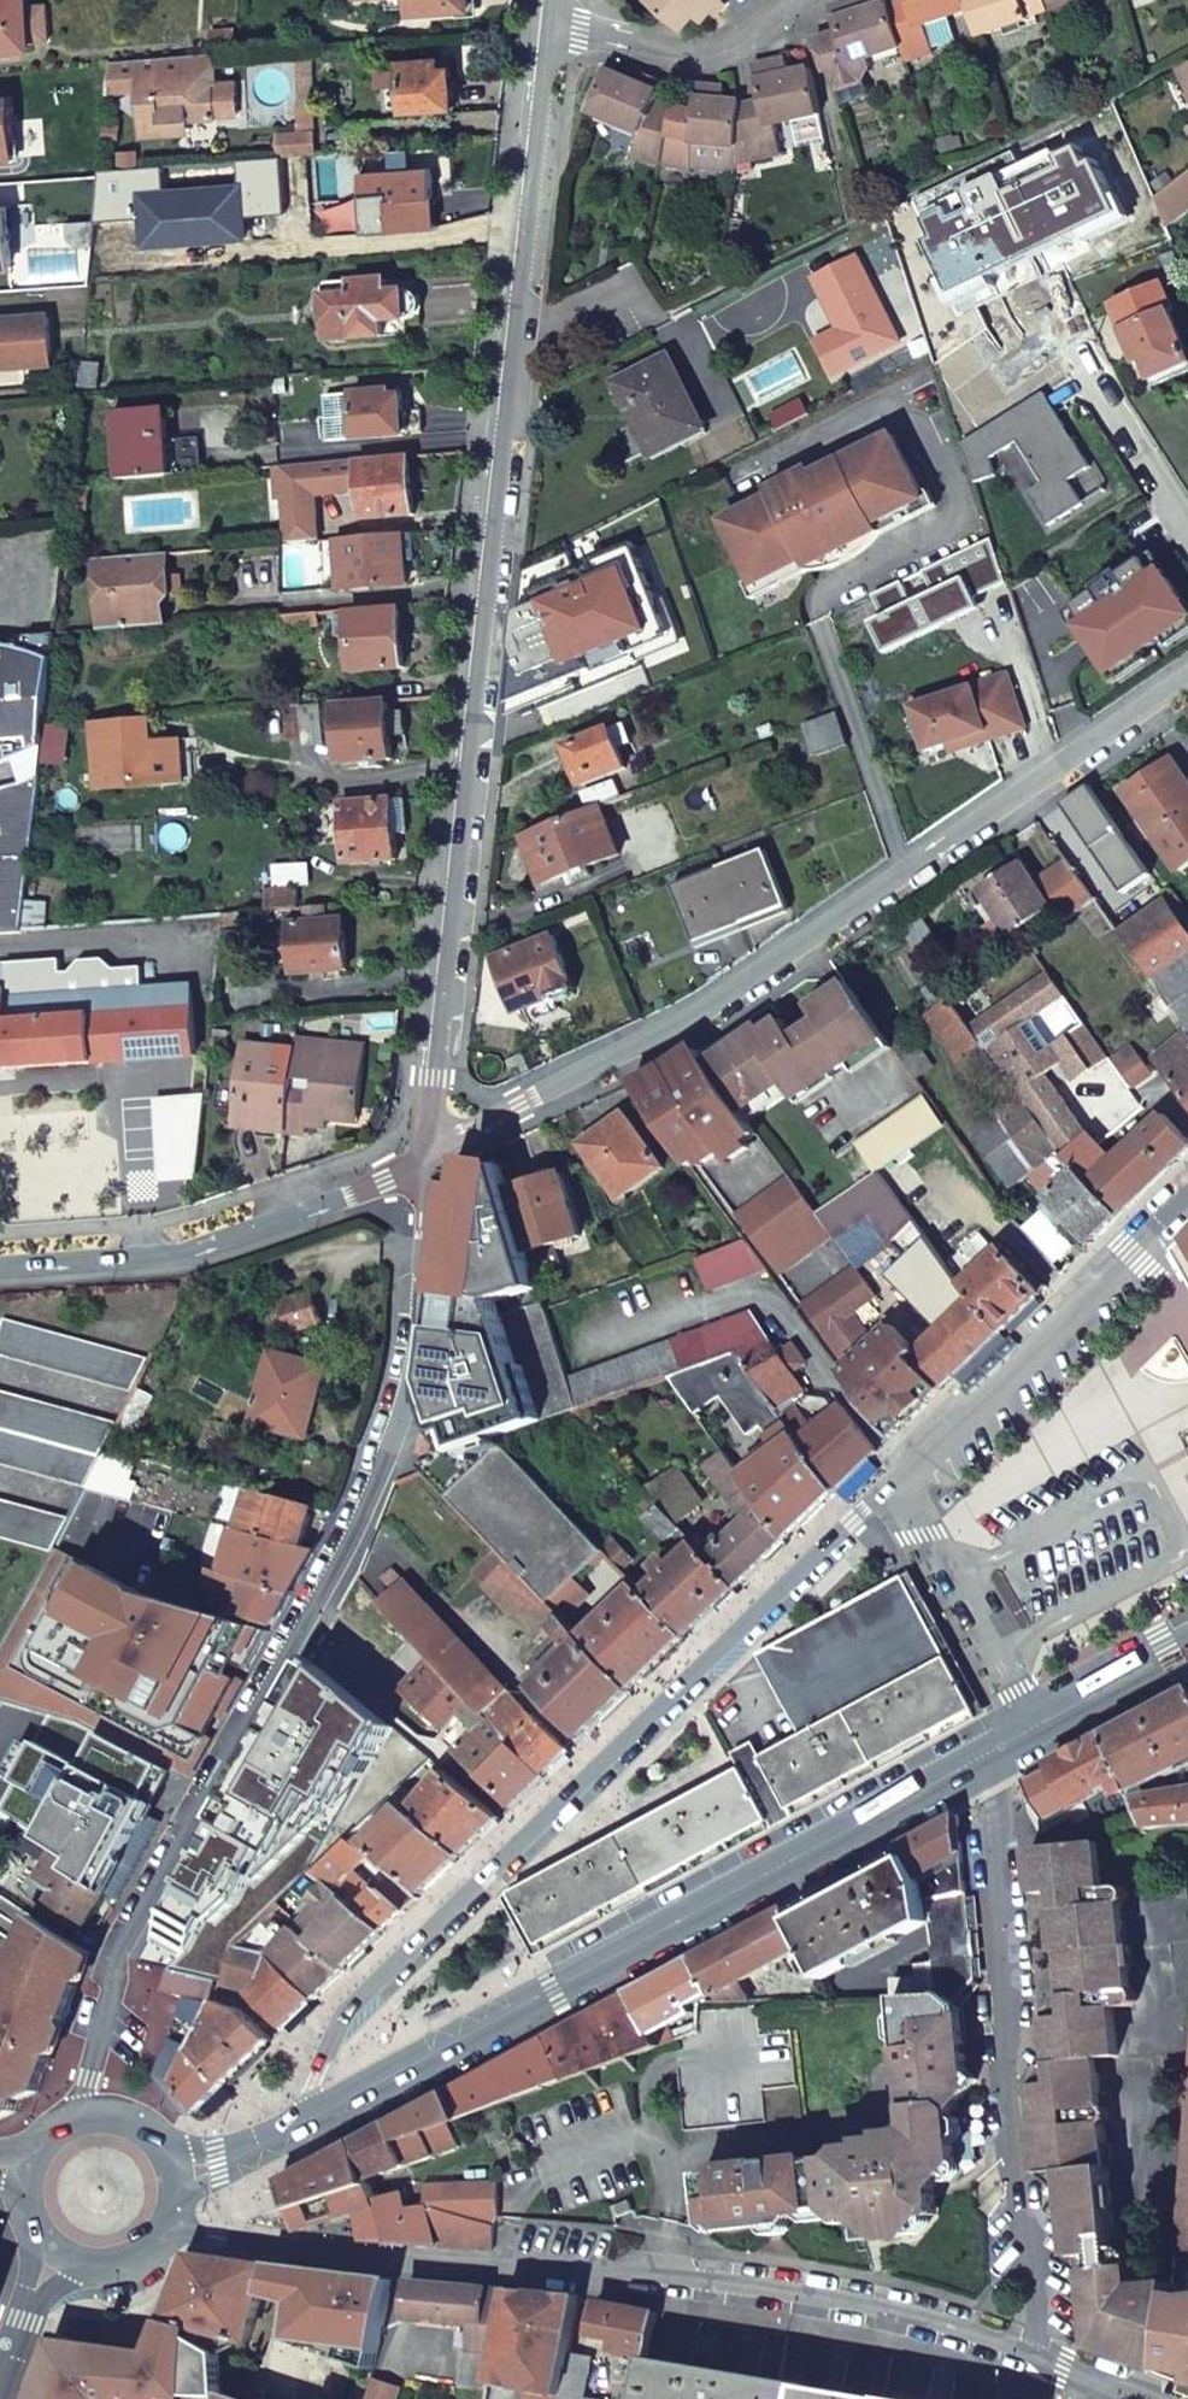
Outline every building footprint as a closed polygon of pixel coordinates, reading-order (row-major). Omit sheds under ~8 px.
[(28,44),(25,7),(25,0),(0,0),(0,48),(29,46),(28,44)] [(409,13),(468,9),(467,0),(408,0),(409,13)] [(657,2),(683,25),(698,9),(706,17),(712,10),(719,16),(731,3),(728,0),(655,0),(657,2)] [(889,6),(888,2),(867,8),(865,0),(853,0),(841,3),(845,17),(837,19),(841,31),(844,41),(825,47),(833,70),(843,101),(869,92),(865,80),(860,63),(872,60),(904,50),(889,6)] [(888,2),(887,0),(865,0),(867,8),(888,2)] [(967,0),(906,0),(889,6),(904,50),(908,63),(935,54),(934,50),(926,25),(950,17),(970,10),(967,0)] [(1046,0),(967,0),(970,10),(979,38),(1030,21),(1029,17),(1049,10),(1046,0)] [(1049,10),(1077,2),(1077,0),(1046,0),(1049,10)] [(845,17),(841,3),(833,6),(837,19),(845,17)] [(25,7),(28,44),(49,42),(47,6),(25,7)] [(926,25),(934,50),(958,42),(950,17),(926,25)] [(232,48),(234,28),(210,29),(211,48),(232,48)] [(844,41),(841,31),(822,38),(816,40),(825,67),(833,70),(825,47),(844,41)] [(109,67),(107,89),(138,87),(141,138),(177,135),(176,123),(191,122),(217,120),(214,82),(212,54),(109,61),(109,67)] [(300,120),(316,119),(315,72),(315,54),(297,54),(300,120)] [(779,125),(821,116),(811,68),(794,71),(790,56),(782,58),(767,61),(771,76),(758,79),(762,98),(744,103),(738,164),(785,154),(779,125)] [(860,63),(865,80),(874,67),(872,60),(860,63)] [(453,110),(451,81),(440,82),(439,70),(438,61),(400,64),(404,116),(433,115),(440,119),(445,119),(448,117),(451,114),(453,110)] [(771,76),(767,61),(755,64),(758,79),(771,76)] [(440,82),(451,81),(450,69),(439,70),(440,82)] [(634,156),(662,163),(676,107),(658,101),(662,92),(636,81),(609,69),(591,114),(641,135),(634,156)] [(636,81),(662,92),(665,83),(639,73),(636,81)] [(237,81),(214,82),(217,120),(240,119),(237,81)] [(676,107),(662,163),(693,171),(694,167),(737,172),(738,164),(744,103),(725,100),(727,88),(711,85),(700,83),(696,112),(676,107)] [(8,160),(7,141),(14,141),(11,97),(0,97),(0,161),(8,160)] [(279,131),(281,158),(317,155),(316,119),(300,120),(300,130),(279,131)] [(118,121),(106,120),(104,138),(116,139),(118,121)] [(176,123),(177,135),(191,134),(191,122),(176,123)] [(7,141),(8,160),(16,160),(14,141),(7,141)] [(1065,167),(1072,184),(1084,179),(1077,162),(1065,167)] [(431,169),(360,173),(365,233),(436,229),(431,169)] [(1014,211),(1023,238),(1032,234),(1043,265),(1083,250),(1062,193),(1014,211)] [(7,207),(0,208),(0,267),(12,267),(7,207)] [(900,219),(897,210),(889,215),(892,223),(900,219)] [(86,234),(93,235),(95,224),(87,223),(86,234)] [(1162,254),(1171,275),(1182,270),(1174,249),(1162,254)] [(1015,362),(996,311),(984,279),(939,296),(971,379),(1015,362)] [(321,292),(326,339),(346,338),(346,342),(408,338),(406,322),(412,321),(416,318),(419,315),(420,310),(418,299),(414,295),(410,294),(388,295),(387,282),(325,287),(321,292)] [(1138,364),(1146,361),(1157,387),(1182,377),(1179,370),(1187,366),(1187,348),(1173,310),(1177,309),(1166,282),(1113,305),(1138,364)] [(51,367),(46,317),(0,321),(0,371),(51,367)] [(924,376),(938,370),(932,353),(916,361),(924,376)] [(639,408),(661,452),(707,428),(670,356),(616,381),(630,411),(639,408)] [(83,364),(81,386),(98,388),(100,365),(83,364)] [(353,396),(357,441),(408,438),(408,435),(423,434),(420,412),(405,413),(403,398),(392,399),(392,394),(353,396)] [(1032,403),(1004,420),(1012,433),(1015,432),(1040,417),(1032,403)] [(119,481),(171,477),(166,412),(113,417),(119,481)] [(1056,413),(1019,437),(1058,497),(1097,474),(1056,413)] [(819,465),(775,486),(778,494),(727,518),(759,583),(809,559),(811,566),(887,530),(884,524),(933,501),(900,433),(822,471),(819,465)] [(410,462),(359,466),(360,479),(364,523),(416,518),(410,462)] [(67,527),(28,530),(29,549),(65,547),(67,527)] [(535,711),(547,736),(653,690),(648,672),(693,652),(666,602),(631,534),(584,559),(572,542),(528,561),(509,718),(535,711)] [(403,537),(338,542),(343,592),(407,587),(403,537)] [(995,539),(874,597),(883,619),(875,623),(893,657),(991,613),(984,593),(1011,584),(995,539)] [(96,563),(101,633),(152,629),(149,598),(158,597),(155,558),(96,563)] [(54,562),(6,566),(9,606),(20,606),(21,630),(52,627),(49,582),(55,582),(54,562)] [(1187,647),(1187,597),(1172,608),(1121,643),(1143,674),(1145,677),(1187,647)] [(401,613),(350,616),(352,639),(355,674),(407,669),(401,613)] [(320,615),(282,618),(284,632),(321,628),(320,615)] [(352,639),(350,616),(336,617),(337,641),(352,639)] [(45,739),(46,732),(46,728),(55,637),(7,641),(0,641),(0,759),(6,757),(9,755),(10,755),(20,750),(22,750),(31,745),(32,745),(35,743),(45,739)] [(1125,685),(1143,674),(1121,643),(1104,654),(1125,685)] [(1006,674),(911,705),(925,750),(948,742),(986,729),(988,737),(1023,725),(1006,674)] [(391,705),(339,709),(344,766),(369,765),(370,771),(387,770),(386,763),(395,762),(391,705)] [(322,707),(301,709),(302,710),(287,711),(289,741),(305,740),(305,746),(325,745),(322,707)] [(816,757),(850,743),(840,715),(805,727),(816,757)] [(151,745),(149,720),(92,724),(98,793),(184,787),(181,753),(169,754),(167,744),(151,745)] [(627,722),(613,728),(621,748),(636,742),(627,722)] [(772,724),(761,729),(764,737),(775,733),(772,724)] [(583,786),(629,768),(621,748),(613,728),(569,746),(583,786)] [(988,737),(986,729),(948,742),(951,749),(988,737)] [(67,733),(46,732),(45,739),(42,768),(65,770),(67,733)] [(180,742),(167,744),(169,754),(181,753),(180,742)] [(1127,792),(1181,869),(1187,865),(1187,780),(1173,759),(1127,792)] [(25,930),(28,903),(33,860),(42,771),(33,775),(24,782),(11,788),(0,792),(0,934),(25,933),(25,930)] [(592,807),(602,803),(623,795),(617,782),(587,794),(592,807)] [(1090,785),(1061,807),(1119,896),(1151,875),(1090,785)] [(408,801),(395,803),(397,837),(411,836),(408,801)] [(395,803),(342,807),(343,817),(348,867),(374,864),(375,871),(383,870),(383,863),(400,862),(397,837),(395,803)] [(543,883),(621,852),(602,803),(592,807),(524,833),(543,883)] [(305,809),(306,820),(343,817),(342,807),(305,809)] [(767,848),(722,866),(743,922),(788,904),(767,848)] [(1025,861),(980,890),(1001,920),(989,927),(1000,943),(1011,935),(1012,936),(1055,907),(1065,920),(1094,897),(1076,872),(1068,860),(1039,881),(1025,861)] [(743,922),(722,866),(677,884),(698,940),(743,922)] [(309,886),(309,867),(275,869),(276,888),(309,886)] [(267,893),(267,895),(268,912),(299,911),(297,891),(267,893)] [(240,897),(241,914),(244,914),(268,912),(267,895),(240,897)] [(1184,917),(1169,896),(1157,905),(1120,932),(1187,1027),(1187,923),(1184,917)] [(25,930),(43,929),(45,904),(28,903),(25,930)] [(326,909),(306,910),(307,924),(290,925),(294,977),(348,972),(344,921),(327,923),(326,909)] [(244,914),(241,914),(224,916),(223,927),(245,926),(244,914)] [(905,930),(925,958),(943,946),(923,917),(905,930)] [(556,935),(499,958),(519,1010),(554,998),(557,1003),(578,995),(576,989),(578,988),(556,935)] [(197,1055),(192,987),(144,990),(142,967),(116,969),(104,959),(80,960),(72,971),(61,973),(60,960),(5,963),(6,967),(0,967),(0,1069),(197,1055)] [(1062,1152),(1064,1154),(1125,1215),(1187,1154),(1187,1139),(1164,1114),(1115,1159),(1087,1132),(1048,1073),(1063,1062),(1076,1080),(1110,1056),(1086,1022),(1052,1045),(1033,1018),(1066,994),(1049,970),(973,1026),(979,1035),(991,1052),(1062,1152)] [(956,1002),(940,979),(925,989),(937,1006),(927,1014),(979,1089),(990,1083),(1005,1104),(974,1127),(1014,1184),(1062,1152),(991,1052),(979,1035),(973,1026),(956,1002)] [(853,1065),(889,1040),(850,983),(813,1010),(820,1018),(796,1035),(790,1026),(786,1020),(780,1024),(818,1080),(849,1059),(853,1065)] [(820,1018),(813,1010),(790,1026),(796,1035),(820,1018)] [(797,1094),(818,1080),(780,1024),(767,1033),(762,1026),(712,1063),(750,1114),(790,1086),(797,1094)] [(1156,1056),(1162,1064),(1187,1098),(1187,1028),(1156,1056)] [(899,1054),(914,1044),(905,1030),(889,1040),(899,1054)] [(366,1049),(297,1041),(296,1052),(288,1134),(310,1136),(311,1126),(330,1127),(331,1116),(338,1117),(338,1110),(361,1113),(366,1049)] [(899,1054),(917,1079),(931,1070),(914,1044),(899,1054)] [(1134,1045),(1113,1060),(1119,1068),(1126,1076),(1134,1084),(1151,1072),(1152,1071),(1134,1045)] [(267,1133),(288,1134),(296,1052),(244,1047),(237,1122),(268,1125),(267,1133)] [(763,1133),(750,1114),(712,1063),(703,1050),(635,1082),(696,1168),(713,1155),(718,1161),(745,1141),(748,1145),(763,1133)] [(878,1172),(947,1124),(926,1093),(857,1142),(878,1172)] [(338,1110),(338,1117),(361,1120),(361,1113),(338,1110)] [(667,1167),(627,1112),(584,1144),(596,1160),(594,1161),(604,1182),(611,1180),(624,1199),(667,1167)] [(236,1129),(267,1133),(268,1125),(237,1122),(236,1129)] [(483,1198),(487,1224),(518,1217),(517,1216),(511,1190),(501,1148),(443,1160),(442,1206),(483,1198)] [(1125,1215),(1064,1154),(1035,1182),(1094,1245),(1125,1215)] [(948,1387),(1004,1333),(965,1285),(947,1263),(915,1221),(908,1211),(896,1196),(878,1172),(821,1212),(835,1231),(841,1239),(875,1215),(929,1289),(917,1301),(944,1329),(921,1350),(948,1387)] [(563,1174),(511,1190),(532,1253),(559,1244),(582,1237),(563,1174)] [(835,1231),(821,1212),(796,1178),(780,1190),(819,1244),(835,1231)] [(819,1244),(780,1190),(769,1198),(808,1251),(819,1244)] [(779,1273),(808,1251),(769,1198),(740,1221),(779,1273)] [(1063,1274),(1072,1266),(1042,1232),(1033,1240),(1063,1274)] [(1174,1248),(1187,1273),(1187,1235),(1174,1248)] [(559,1244),(532,1253),(539,1274),(565,1266),(559,1244)] [(769,1269),(750,1244),(702,1262),(713,1290),(769,1269)] [(1004,1333),(1044,1293),(1000,1248),(965,1285),(1004,1333)] [(895,1438),(948,1387),(921,1350),(917,1355),(893,1330),(876,1342),(856,1314),(881,1295),(860,1267),(804,1308),(850,1372),(846,1376),(868,1405),(895,1438)] [(839,1492),(879,1453),(845,1407),(818,1431),(799,1406),(813,1396),(796,1373),(808,1362),(795,1345),(782,1353),(752,1311),(705,1329),(725,1356),(734,1353),(839,1492)] [(149,1359),(6,1319),(0,1342),(0,1353),(133,1391),(149,1359)] [(573,1378),(582,1407),(670,1376),(725,1356),(705,1329),(573,1378)] [(734,1353),(725,1356),(670,1376),(699,1414),(724,1398),(750,1436),(764,1427),(780,1450),(743,1477),(789,1541),(839,1492),(734,1353)] [(328,1370),(274,1356),(262,1402),(259,1400),(258,1408),(260,1408),(255,1427),(310,1440),(316,1416),(323,1418),(328,1401),(321,1399),(328,1370)] [(116,1423),(0,1390),(0,1461),(84,1486),(102,1450),(116,1423)] [(510,1449),(498,1436),(468,1447),(486,1468),(510,1449)] [(124,1456),(102,1450),(84,1486),(83,1489),(105,1494),(124,1456)] [(739,1589),(789,1541),(743,1477),(726,1453),(708,1467),(748,1523),(711,1559),(739,1589)] [(649,1492),(680,1525),(705,1503),(681,1468),(649,1492)] [(649,1492),(641,1482),(625,1498),(648,1522),(651,1520),(670,1539),(682,1527),(680,1525),(649,1492)] [(279,1501),(251,1493),(240,1531),(303,1547),(314,1507),(280,1498),(279,1501)] [(67,1519),(0,1501),(0,1536),(51,1551),(67,1519)] [(291,1593),(315,1551),(303,1547),(240,1531),(236,1529),(222,1574),(291,1593)] [(634,1691),(690,1636),(648,1592),(627,1570),(605,1547),(595,1537),(584,1548),(602,1572),(625,1599),(585,1639),(634,1691)] [(605,1547),(627,1570),(635,1561),(613,1539),(605,1547)] [(690,1636),(739,1589),(711,1559),(696,1543),(684,1555),(674,1564),(666,1555),(655,1567),(664,1576),(648,1592),(690,1636)] [(537,1690),(585,1738),(634,1691),(585,1639),(547,1600),(504,1555),(501,1552),(480,1572),(537,1635),(551,1623),(562,1634),(533,1662),(548,1678),(537,1690)] [(433,1657),(475,1701),(498,1678),(396,1569),(385,1577),(398,1591),(383,1605),(433,1657)] [(273,1626),(291,1593),(222,1574),(214,1573),(209,1589),(243,1599),(238,1615),(273,1626)] [(848,1710),(945,1654),(904,1577),(761,1656),(804,1736),(848,1710)] [(168,1595),(166,1603),(179,1607),(181,1599),(168,1595)] [(308,1656),(314,1661),(329,1673),(339,1659),(316,1640),(308,1656)] [(848,1710),(878,1764),(976,1712),(945,1654),(848,1710)] [(304,1676),(314,1661),(308,1656),(298,1673),(304,1676)] [(462,1715),(475,1701),(433,1657),(404,1690),(449,1728),(462,1715)] [(498,1678),(475,1701),(494,1721),(546,1775),(575,1749),(510,1688),(508,1689),(498,1678)] [(288,1690),(278,1708),(339,1756),(348,1745),(288,1690)] [(1187,1761),(1187,1691),(1109,1732),(1132,1788),(1187,1761)] [(371,1708),(380,1715),(395,1728),(408,1713),(383,1693),(371,1708)] [(494,1721),(475,1701),(462,1715),(481,1732),(494,1721)] [(0,1702),(0,1776),(24,1783),(30,1761),(39,1764),(52,1716),(0,1702)] [(339,1821),(355,1834),(394,1799),(339,1756),(278,1708),(243,1767),(291,1805),(308,1779),(346,1811),(339,1821)] [(878,1764),(848,1710),(804,1736),(763,1758),(791,1810),(878,1764)] [(400,1767),(418,1746),(395,1728),(380,1715),(363,1736),(400,1767)] [(546,1775),(494,1721),(481,1732),(461,1751),(516,1805),(546,1775)] [(1136,1797),(1132,1788),(1109,1732),(1052,1763),(1075,1808),(1116,1788),(1120,1798),(1103,1808),(1111,1825),(1143,1815),(1136,1797)] [(742,1770),(771,1821),(791,1810),(763,1758),(755,1743),(734,1754),(742,1770)] [(33,1785),(39,1764),(30,1761),(24,1783),(33,1785)] [(243,1767),(227,1795),(318,1870),(343,1846),(291,1805),(243,1767)] [(465,1854),(504,1817),(447,1770),(423,1799),(410,1788),(407,1791),(404,1796),(404,1801),(404,1806),(465,1854)] [(623,1834),(649,1886),(771,1821),(742,1770),(623,1834)] [(126,1786),(79,1861),(72,1872),(107,1896),(162,1809),(126,1786)] [(1187,1827),(1187,1789),(1136,1797),(1143,1815),(1148,1828),(1187,1827)] [(426,1893),(465,1854),(404,1806),(368,1844),(426,1893)] [(960,1813),(902,1844),(910,1860),(923,1884),(926,1901),(936,1899),(950,1895),(967,1893),(960,1813)] [(287,1899),(208,1828),(179,1874),(213,1897),(225,1879),(244,1885),(225,1914),(206,1908),(183,1902),(169,1955),(143,1949),(139,1961),(167,1968),(165,1972),(168,1972),(205,1982),(241,1946),(278,1908),(287,1899)] [(649,1886),(623,1834),(514,1892),(541,1944),(649,1886)] [(420,1897),(351,1838),(343,1846),(318,1870),(316,1873),(386,1931),(420,1897)] [(1101,1842),(1032,1849),(1036,1896),(1060,1893),(1071,2017),(1051,2018),(1057,2083),(1035,2086),(1044,2174),(1068,2172),(1077,2258),(1099,2256),(1102,2292),(1094,2293),(1099,2350),(1167,2375),(1173,2295),(1174,2282),(1140,2287),(1136,2259),(1134,2255),(1130,2252),(1126,2251),(1119,2251),(1098,2060),(1120,2057),(1114,2009),(1134,2006),(1121,1887),(1105,1888),(1101,1842)] [(79,1861),(59,1849),(40,1878),(59,1892),(48,1910),(84,1934),(107,1896),(72,1872),(79,1861)] [(809,1946),(825,1978),(929,1923),(926,1901),(923,1884),(910,1860),(796,1921),(809,1946)] [(347,1968),(386,1931),(316,1873),(299,1889),(317,1907),(301,1928),(347,1968)] [(213,1897),(179,1874),(166,1898),(183,1902),(206,1908),(213,1897)] [(13,1894),(16,1897),(25,1884),(22,1882),(19,1883),(15,1883),(13,1885),(12,1889),(13,1894)] [(976,1996),(967,1893),(950,1895),(936,1899),(926,1901),(929,1923),(936,1963),(941,1997),(964,1996),(976,1996)] [(295,1909),(287,1899),(278,1908),(288,1916),(295,1909)] [(694,1957),(715,1996),(741,1983),(809,1946),(796,1921),(788,1906),(694,1957)] [(288,1916),(278,1908),(241,1946),(274,1956),(318,1996),(347,1968),(301,1928),(280,1949),(270,1941),(290,1918),(288,1916)] [(53,2028),(63,2025),(65,2026),(92,1955),(35,1918),(0,2010),(0,2012),(2,2012),(0,2017),(0,2122),(2,2122),(20,2113),(24,2101),(41,2092),(54,2058),(51,2057),(45,2047),(53,2028)] [(274,1956),(241,1946),(205,1982),(254,1995),(287,2027),(318,1996),(274,1956)] [(709,1999),(715,1996),(694,1957),(631,1992),(661,2048),(677,2042),(697,2034),(704,2012),(709,1999)] [(894,1980),(895,1998),(906,1998),(941,1997),(936,1963),(918,1965),(919,1977),(894,1980)] [(202,1992),(205,1982),(168,1972),(163,1990),(213,2003),(192,2049),(227,2085),(274,2040),(245,2011),(235,2007),(237,2001),(202,1992)] [(715,1996),(709,1999),(750,2000),(741,1983),(715,1996)] [(502,2105),(548,2088),(650,2052),(661,2048),(631,1992),(391,2123),(399,2142),(451,2122),(502,2105)] [(975,2089),(965,2076),(962,2012),(955,2005),(964,1996),(941,1997),(906,1998),(909,2075),(917,2075),(919,2114),(920,2147),(889,2148),(889,2145),(870,2145),(868,2150),(846,2151),(847,2161),(830,2161),(829,2154),(801,2155),(802,2219),(857,2218),(863,2224),(864,2241),(905,2239),(922,2217),(920,2183),(939,2182),(941,2182),(954,2164),(951,2110),(975,2089)] [(687,2133),(804,2121),(795,2034),(762,2036),(759,2006),(704,2012),(697,2034),(677,2042),(687,2133)] [(54,2058),(65,2026),(63,2025),(53,2028),(45,2047),(51,2057),(54,2058)] [(227,2085),(192,2049),(176,2083),(200,2111),(227,2085)] [(1176,2250),(1187,2251),(1187,2086),(1176,2250)] [(888,2141),(889,2145),(889,2148),(920,2147),(919,2114),(908,2115),(909,2139),(888,2141)] [(353,2143),(368,2181),(409,2167),(462,2148),(451,2122),(399,2142),(391,2123),(353,2143)] [(357,2208),(376,2201),(368,2181),(353,2143),(280,2183),(297,2230),(357,2208)] [(711,2210),(717,2217),(739,2217),(739,2221),(802,2219),(801,2155),(703,2160),(704,2193),(710,2193),(711,2210)] [(485,2181),(426,2184),(427,2206),(465,2216),(466,2200),(500,2197),(499,2180),(485,2181)] [(920,2183),(922,2217),(941,2215),(940,2194),(939,2182),(920,2183)] [(403,2193),(376,2201),(357,2208),(365,2242),(497,2251),(493,2224),(465,2216),(427,2206),(409,2209),(403,2193)] [(191,2254),(166,2320),(201,2330),(251,2342),(272,2265),(191,2254)] [(321,2271),(309,2269),(306,2285),(319,2286),(321,2271)] [(337,2289),(341,2274),(321,2271),(319,2286),(337,2289)] [(349,2388),(378,2278),(341,2274),(337,2289),(326,2331),(323,2331),(320,2341),(324,2341),(314,2379),(349,2388)] [(495,2352),(506,2289),(410,2281),(407,2317),(460,2323),(458,2348),(495,2352)] [(528,2387),(528,2391),(562,2396),(570,2356),(580,2299),(581,2296),(506,2289),(495,2352),(489,2380),(528,2387)] [(1167,2375),(1187,2383),(1187,2296),(1173,2295),(1167,2375)] [(657,2312),(597,2302),(592,2335),(615,2338),(614,2352),(650,2358),(657,2312)] [(53,2342),(34,2398),(189,2398),(190,2365),(216,2370),(218,2367),(263,2379),(266,2367),(221,2355),(199,2342),(201,2330),(166,2320),(153,2354),(116,2349),(117,2361),(53,2342)] [(116,2349),(53,2342),(117,2361),(116,2349)] [(561,2398),(587,2398),(586,2398),(591,2359),(570,2356),(562,2396),(561,2398)] [(805,2384),(650,2358),(648,2366),(643,2398),(802,2398),(805,2384)] [(648,2366),(632,2363),(627,2398),(643,2398),(648,2366)] [(263,2379),(260,2391),(279,2396),(279,2398),(281,2398),(347,2398),(349,2388),(314,2379),(266,2367),(263,2379)] [(400,2391),(370,2382),(366,2398),(397,2398),(400,2391)] [(805,2384),(802,2398),(904,2398),(887,2396),(887,2398),(805,2384)] [(562,2396),(528,2391),(526,2398),(561,2398),(562,2396)]
